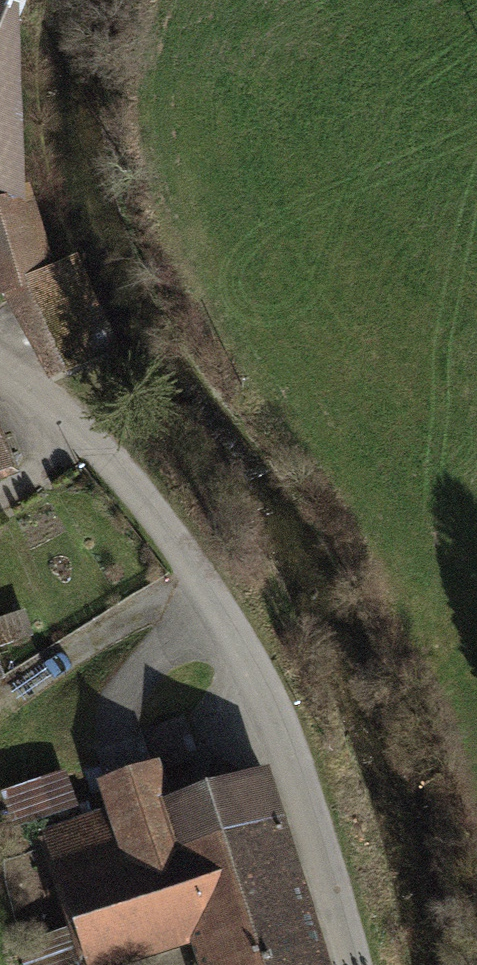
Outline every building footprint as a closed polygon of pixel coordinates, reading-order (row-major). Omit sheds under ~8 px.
[(0,20),(0,207),(19,202),(14,26),(0,20)] [(0,207),(0,289),(23,282),(38,276),(19,202),(0,207)] [(38,276),(23,282),(52,349),(39,356),(47,372),(109,345),(73,267),(39,280),(38,276)] [(3,668),(37,659),(24,611),(0,618),(0,655),(3,668)] [(50,843),(88,959),(201,922),(215,963),(215,964),(264,964),(211,797),(167,811),(142,736),(96,751),(119,821),(50,843)] [(211,797),(264,964),(310,964),(299,930),(281,874),(296,869),(269,779),(211,797)] [(87,802),(40,818),(48,841),(95,825),(87,802)] [(58,957),(61,964),(87,964),(82,948),(58,957)]
